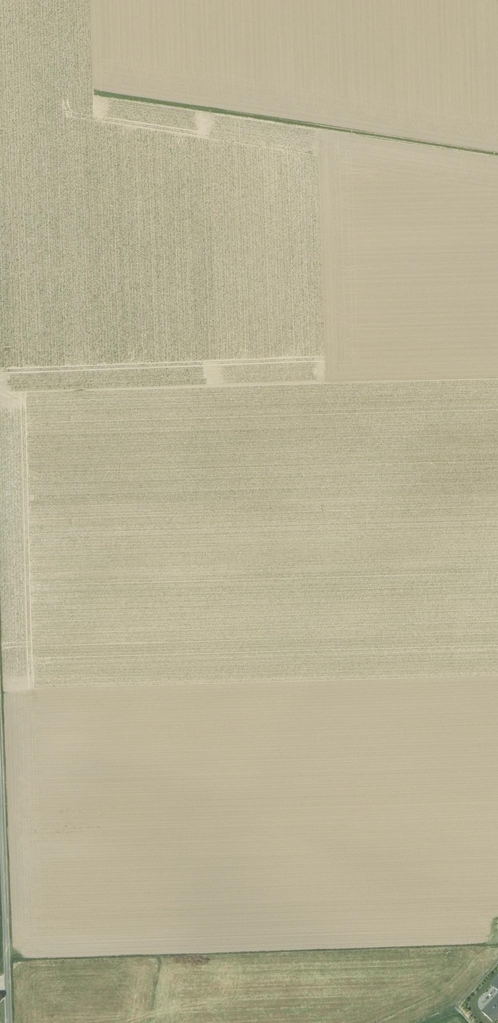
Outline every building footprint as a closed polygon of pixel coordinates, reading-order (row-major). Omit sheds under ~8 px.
[(493,1022),(497,1016),(497,1003),(494,999),(482,1012),(493,1022)]
